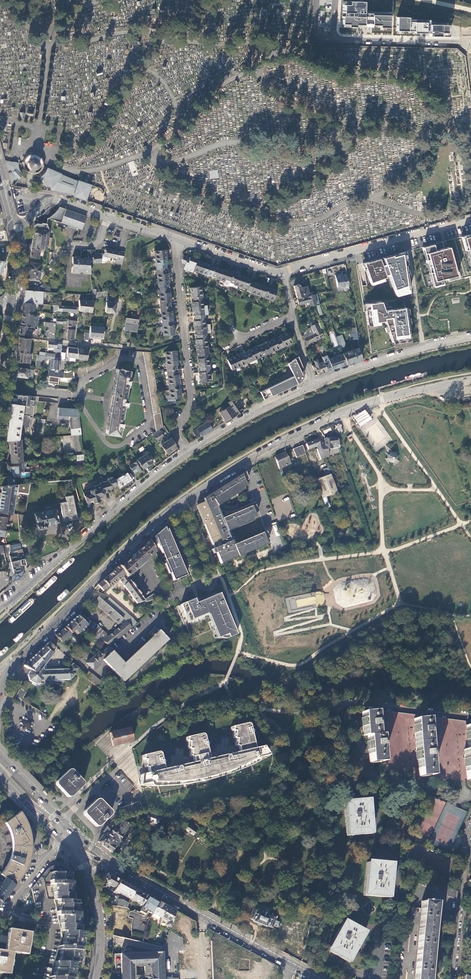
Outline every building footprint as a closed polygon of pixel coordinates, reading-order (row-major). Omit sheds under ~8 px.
[(341,25),(341,35),(410,36),(410,29),(427,29),(426,18),(409,17),(409,10),(342,7),(342,17),(339,17),(339,25),(341,25)] [(426,18),(427,29),(426,35),(449,35),(448,17),(426,16),(426,18)] [(45,171),(45,169),(41,168),(42,166),(43,166),(43,165),(42,165),(42,163),(42,161),(41,159),(40,158),(39,157),(38,156),(37,155),(37,154),(34,153),(31,153),(31,154),(29,154),(27,155),(26,156),(25,157),(23,158),(23,160),(22,162),(22,163),(22,165),(22,167),(23,168),(24,170),(25,171),(26,172),(28,173),(28,174),(31,175),(34,175),(34,174),(36,173),(38,172),(39,171),(40,170),(45,171)] [(21,174),(20,173),(19,172),(19,171),(18,169),(17,168),(17,166),(17,165),(17,162),(12,162),(5,161),(7,170),(11,169),(13,172),(12,173),(8,174),(11,183),(16,178),(17,179),(19,178),(21,176),(20,175),(21,174)] [(133,161),(128,163),(132,175),(138,173),(133,161)] [(46,185),(50,186),(52,186),(54,185),(56,183),(57,181),(59,178),(61,175),(61,174),(47,168),(46,170),(45,172),(43,174),(41,176),(41,177),(39,178),(41,180),(42,182),(44,181),(46,185)] [(84,199),(89,185),(61,174),(61,175),(59,178),(57,181),(56,183),(54,185),(52,186),(50,186),(49,191),(56,192),(66,193),(84,199)] [(50,216),(48,218),(56,221),(64,224),(78,229),(82,225),(84,221),(83,215),(59,207),(57,210),(55,211),(54,213),(52,215),(50,216)] [(31,248),(40,249),(46,250),(46,249),(50,250),(51,238),(47,237),(48,230),(48,229),(46,224),(42,223),(41,224),(37,224),(36,224),(35,225),(34,226),(32,237),(31,248)] [(470,259),(470,234),(461,237),(462,240),(463,240),(463,238),(464,237),(468,250),(470,259)] [(448,282),(459,279),(449,247),(446,248),(436,251),(434,244),(422,248),(427,266),(433,285),(443,282),(443,280),(447,279),(448,282)] [(30,254),(29,257),(38,259),(40,249),(31,248),(30,254)] [(104,253),(100,253),(101,255),(92,255),(92,249),(86,249),(88,259),(88,263),(105,261),(106,260),(106,259),(107,258),(107,257),(115,258),(114,263),(120,264),(121,260),(122,260),(123,252),(105,248),(104,253)] [(154,252),(155,260),(166,259),(165,251),(154,252)] [(362,263),(369,282),(382,278),(385,277),(384,276),(388,274),(394,293),(407,289),(408,288),(402,252),(382,258),(384,264),(380,265),(378,258),(362,263)] [(88,263),(88,259),(79,258),(79,257),(74,256),(74,258),(75,258),(75,267),(75,271),(85,272),(85,273),(90,274),(88,263)] [(205,263),(188,257),(186,263),(188,264),(194,266),(193,270),(201,273),(205,263)] [(166,259),(155,260),(156,270),(167,268),(166,259)] [(27,273),(26,279),(38,281),(41,264),(29,262),(27,273)] [(214,266),(205,263),(201,273),(210,276),(214,266)] [(223,269),(214,266),(210,276),(219,279),(223,269)] [(167,268),(156,270),(157,279),(168,278),(167,268)] [(232,272),(223,269),(219,279),(228,282),(232,272)] [(241,276),(232,272),(228,282),(237,286),(241,276)] [(338,274),(334,275),(336,287),(339,286),(341,287),(347,286),(345,273),(341,274),(341,275),(338,275),(338,274)] [(250,279),(241,276),(237,286),(246,289),(249,281),(250,279)] [(168,278),(157,279),(158,288),(169,287),(168,278)] [(249,281),(246,289),(245,291),(254,294),(258,284),(249,281)] [(47,287),(43,283),(37,288),(35,287),(35,291),(43,292),(45,292),(46,292),(47,288),(47,287)] [(267,287),(258,284),(254,294),(263,297),(267,287)] [(301,296),(301,297),(306,296),(308,295),(306,286),(299,288),(298,284),(293,286),(296,297),(301,296)] [(159,298),(170,297),(169,287),(158,288),(159,298)] [(276,290),(267,287),(263,297),(272,300),(276,290)] [(189,289),(190,297),(201,296),(200,288),(189,289)] [(24,298),(23,303),(34,304),(35,304),(36,304),(42,304),(42,298),(43,292),(35,291),(25,290),(24,298)] [(306,296),(296,299),(297,304),(304,303),(305,307),(314,305),(315,304),(312,294),(308,295),(306,296)] [(201,296),(190,297),(191,307),(202,306),(201,296)] [(107,302),(108,297),(105,297),(104,312),(114,313),(115,303),(113,302),(107,302)] [(160,307),(171,306),(170,297),(159,298),(160,307)] [(78,308),(78,311),(91,312),(92,301),(78,300),(78,308)] [(392,343),(409,340),(404,307),(390,309),(390,306),(383,307),(384,309),(382,309),(380,301),(363,303),(367,326),(375,325),(375,324),(374,321),(379,321),(383,320),(386,326),(387,330),(392,343)] [(22,309),(22,313),(33,315),(34,304),(23,303),(23,304),(23,309),(22,309)] [(161,317),(172,315),(171,306),(160,307),(161,317)] [(202,306),(191,307),(192,316),(203,315),(202,306)] [(21,319),(20,325),(26,326),(33,327),(34,320),(35,315),(33,315),(22,313),(21,319)] [(162,326),(173,325),(172,315),(161,317),(162,326)] [(203,315),(192,316),(193,325),(204,324),(203,315)] [(127,324),(127,329),(136,330),(138,319),(127,318),(126,324),(127,324)] [(73,330),(74,330),(75,321),(68,320),(66,339),(72,340),(73,330)] [(45,335),(47,338),(49,338),(54,339),(55,323),(50,323),(50,329),(48,329),(46,331),(45,335)] [(316,323),(310,326),(311,330),(315,340),(322,336),(319,330),(318,330),(317,328),(318,327),(316,323)] [(204,324),(193,325),(194,335),(205,333),(204,324)] [(19,330),(19,334),(30,335),(30,331),(31,329),(25,329),(26,326),(20,325),(19,330)] [(174,336),(173,325),(162,326),(163,337),(174,336)] [(88,337),(102,339),(103,327),(89,326),(88,333),(88,337)] [(302,334),(305,344),(315,340),(311,330),(305,332),(305,331),(302,332),(303,333),(302,334)] [(287,332),(278,336),(282,346),(291,342),(287,332)] [(350,340),(357,339),(356,332),(349,333),(350,340)] [(205,333),(194,335),(195,344),(206,343),(205,333)] [(335,335),(341,353),(345,352),(342,346),(345,345),(341,334),(335,335)] [(282,346),(278,336),(269,340),(274,350),(282,346)] [(17,346),(16,351),(28,353),(29,339),(18,337),(17,346)] [(274,350),(269,340),(261,344),(265,354),(274,350)] [(53,352),(60,353),(61,344),(60,343),(48,341),(47,347),(53,348),(53,352)] [(206,343),(195,344),(196,354),(207,353),(206,343)] [(265,354),(261,344),(252,348),(256,358),(265,354)] [(308,348),(310,352),(312,351),(317,347),(317,344),(308,348)] [(75,358),(77,349),(67,347),(66,357),(75,358)] [(345,364),(360,359),(358,347),(345,352),(341,353),(345,364)] [(256,358),(252,348),(243,352),(248,362),(256,358)] [(87,350),(77,349),(75,358),(86,360),(87,350)] [(331,369),(345,364),(341,353),(331,357),(328,350),(325,352),(326,354),(325,354),(331,369)] [(15,357),(15,361),(29,363),(30,353),(28,353),(16,351),(15,357)] [(166,361),(177,360),(176,352),(165,353),(166,361)] [(248,362),(243,352),(234,356),(239,366),(248,362)] [(207,353),(196,354),(197,363),(208,362),(207,353)] [(323,361),(327,371),(331,369),(325,354),(321,356),(323,361)] [(239,366),(234,356),(227,359),(231,369),(239,366)] [(53,360),(50,360),(49,370),(57,371),(57,369),(58,369),(59,360),(59,358),(54,357),(53,360)] [(292,376),(258,391),(262,399),(296,384),(297,384),(298,383),(299,383),(300,382),(301,381),(302,380),(302,379),(303,377),(303,376),(303,374),(303,373),(303,371),(303,370),(303,369),(297,357),(286,364),(292,376)] [(315,359),(312,360),(314,364),(311,365),(313,370),(315,369),(317,374),(327,371),(323,361),(317,363),(315,359)] [(167,371),(178,370),(177,360),(166,361),(167,371)] [(208,362),(197,363),(198,373),(209,371),(208,362)] [(13,371),(13,373),(13,374),(14,375),(14,376),(16,376),(27,378),(28,370),(29,371),(30,371),(30,369),(14,367),(13,371)] [(105,433),(118,435),(119,429),(120,429),(120,425),(121,420),(120,420),(122,406),(124,407),(125,403),(126,400),(123,399),(125,386),(127,387),(127,382),(128,377),(127,377),(128,371),(122,370),(123,369),(121,369),(121,370),(115,369),(105,433)] [(74,378),(73,370),(68,372),(57,371),(57,373),(48,371),(47,378),(69,380),(74,378)] [(168,380),(179,379),(178,370),(167,371),(168,380)] [(209,371),(198,373),(199,383),(210,381),(209,371)] [(169,390),(180,389),(179,379),(168,380),(169,390)] [(181,398),(180,389),(169,390),(169,395),(170,399),(181,398)] [(32,418),(35,396),(10,394),(9,401),(9,403),(21,405),(20,415),(29,416),(29,417),(32,418)] [(235,415),(242,411),(233,398),(227,403),(229,406),(235,415)] [(9,403),(8,413),(20,415),(21,405),(9,403)] [(226,421),(235,415),(229,406),(224,409),(224,408),(221,410),(222,411),(219,413),(222,417),(223,416),(226,421)] [(80,435),(77,409),(57,408),(56,419),(68,420),(70,436),(72,435),(80,435)] [(365,409),(353,417),(360,427),(372,418),(365,409)] [(6,424),(4,440),(8,440),(17,439),(17,434),(21,433),(24,433),(25,433),(26,432),(27,431),(29,417),(29,416),(20,415),(8,413),(6,424)] [(35,438),(42,437),(44,420),(38,419),(35,438)] [(201,436),(212,429),(207,421),(196,428),(201,436)] [(160,431),(160,432),(155,435),(154,436),(157,440),(163,436),(160,431)] [(74,455),(75,455),(82,454),(80,435),(72,435),(74,455)] [(166,454),(177,447),(171,438),(161,445),(166,454)] [(339,445),(337,438),(324,440),(324,443),(318,444),(323,455),(328,455),(327,450),(332,449),(332,446),(339,445)] [(17,439),(8,440),(10,463),(21,461),(19,439),(17,439)] [(322,461),(325,460),(323,455),(318,444),(317,440),(306,445),(308,451),(317,447),(318,450),(321,460),(322,461)] [(306,455),(302,446),(293,450),(296,459),(306,455)] [(387,458),(388,459),(389,461),(390,462),(392,462),(394,462),(396,461),(397,460),(398,458),(398,457),(398,455),(397,453),(396,452),(394,451),(392,451),(391,452),(389,452),(388,454),(387,456),(387,458)] [(274,457),(280,473),(283,472),(282,468),(290,465),(285,453),(274,457)] [(137,461),(142,469),(152,463),(146,454),(136,460),(137,461)] [(24,461),(21,461),(10,463),(6,463),(7,471),(9,471),(9,473),(11,473),(19,473),(19,472),(23,472),(23,467),(24,467),(24,461)] [(138,472),(142,469),(137,461),(129,466),(131,470),(135,468),(138,472)] [(119,489),(131,480),(126,472),(114,480),(116,484),(119,489)] [(203,499),(204,502),(195,506),(213,549),(211,550),(213,554),(216,553),(220,564),(267,545),(265,540),(262,533),(233,546),(226,530),(230,530),(230,528),(234,529),(234,526),(238,527),(238,525),(242,525),(243,523),(247,523),(247,521),(251,522),(251,519),(256,518),(254,513),(251,507),(222,519),(216,505),(219,505),(219,503),(223,502),(223,500),(227,500),(227,498),(231,498),(231,495),(235,495),(235,493),(239,493),(239,490),(243,490),(242,488),(246,486),(244,481),(248,480),(245,472),(242,475),(203,499)] [(0,485),(10,484),(11,473),(9,473),(0,474),(0,479),(0,485)] [(114,480),(111,476),(107,477),(107,479),(99,482),(100,483),(102,492),(105,491),(106,492),(109,491),(108,490),(111,489),(111,488),(112,488),(113,487),(112,486),(115,486),(116,484),(114,480)] [(326,478),(316,482),(323,500),(338,495),(331,477),(326,478)] [(11,513),(12,500),(15,499),(16,494),(18,492),(28,494),(29,483),(10,484),(0,485),(0,512),(11,513)] [(101,498),(104,496),(102,492),(100,483),(94,485),(95,488),(83,492),(86,502),(88,502),(89,500),(91,499),(92,502),(98,500),(98,498),(100,497),(101,498)] [(76,519),(72,495),(65,497),(66,502),(59,503),(63,521),(76,519)] [(33,513),(37,529),(42,528),(46,527),(45,525),(57,522),(55,509),(33,513)] [(164,528),(155,536),(166,532),(164,528)] [(166,532),(155,536),(156,540),(155,540),(158,548),(159,547),(162,554),(165,552),(168,559),(165,560),(166,563),(164,564),(168,574),(170,574),(173,580),(185,574),(179,558),(177,559),(173,549),(175,548),(168,531),(166,532)] [(155,552),(149,542),(120,568),(127,577),(134,571),(135,572),(145,563),(144,562),(155,552)] [(26,565),(22,549),(14,550),(15,556),(17,555),(17,560),(11,561),(12,568),(14,568),(14,570),(20,569),(20,567),(22,566),(21,565),(23,564),(23,566),(26,565)] [(127,577),(120,568),(119,566),(97,585),(102,591),(117,578),(135,602),(136,602),(140,607),(141,606),(140,605),(146,603),(144,601),(132,584),(127,577)] [(322,591),(285,598),(288,612),(315,607),(315,606),(325,604),(322,591)] [(96,596),(92,593),(87,603),(92,605),(96,596)] [(221,604),(219,593),(195,603),(194,599),(180,604),(187,623),(209,614),(212,620),(210,621),(213,628),(215,627),(219,637),(227,634),(228,637),(236,634),(227,614),(225,615),(223,604),(221,604)] [(153,595),(144,601),(146,603),(152,601),(152,600),(154,599),(154,600),(156,600),(153,595)] [(104,603),(102,601),(98,598),(94,603),(119,624),(123,620),(113,611),(104,603)] [(109,598),(104,603),(113,611),(123,620),(126,622),(131,628),(136,624),(132,619),(109,598)] [(91,624),(80,613),(77,616),(107,645),(109,647),(131,628),(126,622),(107,638),(106,636),(107,635),(93,622),(91,624)] [(107,645),(77,616),(65,627),(71,634),(74,631),(78,635),(83,630),(86,633),(88,631),(102,645),(103,644),(105,646),(107,645)] [(71,634),(65,627),(55,636),(62,642),(68,637),(77,646),(80,643),(71,634)] [(111,652),(102,661),(122,682),(166,640),(158,632),(154,627),(148,633),(152,637),(123,665),(111,652)] [(53,648),(48,643),(24,665),(30,670),(27,674),(28,680),(31,682),(31,683),(35,686),(46,686),(45,683),(63,681),(63,680),(69,679),(79,668),(76,666),(78,664),(74,660),(72,662),(67,669),(64,669),(64,667),(46,668),(46,666),(46,665),(45,664),(46,664),(51,657),(54,653),(51,651),(53,648)] [(113,650),(109,647),(101,654),(99,652),(86,664),(93,670),(102,661),(111,652),(113,650)] [(101,691),(104,694),(108,690),(103,686),(88,673),(84,677),(101,691)] [(16,697),(22,701),(26,693),(20,689),(18,693),(16,697)] [(375,709),(375,710),(361,711),(363,735),(367,735),(369,762),(383,761),(383,772),(391,773),(418,771),(418,776),(432,775),(432,782),(470,779),(470,724),(465,725),(465,721),(388,711),(375,709)] [(236,740),(251,737),(251,733),(252,733),(252,731),(252,730),(251,730),(249,730),(248,728),(249,728),(248,725),(247,724),(245,724),(232,727),(232,731),(234,732),(234,739),(236,739),(236,740)] [(129,729),(109,733),(113,747),(133,742),(129,729)] [(192,757),(207,753),(206,746),(207,745),(207,744),(207,743),(206,742),(205,742),(203,743),(203,741),(204,740),(204,737),(203,736),(202,735),(201,734),(200,734),(187,737),(186,742),(189,742),(188,749),(190,750),(190,757),(192,757)] [(253,743),(251,737),(236,740),(235,746),(238,746),(253,743)] [(239,754),(233,755),(235,763),(233,763),(234,770),(236,770),(235,769),(243,767),(242,766),(246,765),(246,764),(249,763),(249,762),(253,761),(253,762),(254,762),(256,762),(257,762),(257,761),(257,758),(268,755),(263,747),(254,749),(254,750),(242,753),(240,752),(239,754)] [(144,767),(147,768),(162,764),(163,763),(163,762),(162,761),(161,761),(160,761),(159,759),(161,758),(160,755),(159,753),(158,752),(157,752),(143,756),(143,760),(145,760),(144,767)] [(235,763),(233,755),(230,756),(230,757),(228,757),(227,756),(227,755),(226,755),(225,756),(225,758),(221,758),(210,761),(209,760),(207,761),(206,761),(200,761),(199,762),(199,763),(196,764),(195,763),(194,764),(182,767),(182,768),(179,768),(178,767),(177,767),(176,768),(176,770),(174,770),(173,769),(164,771),(163,770),(162,772),(149,775),(149,773),(140,775),(139,782),(139,786),(141,786),(149,783),(150,786),(151,786),(152,787),(153,787),(154,786),(155,784),(158,783),(159,784),(162,783),(162,785),(166,783),(166,785),(174,783),(174,784),(182,782),(186,781),(186,782),(224,774),(224,772),(228,771),(228,772),(234,770),(233,763),(235,763)] [(57,787),(67,797),(68,798),(70,798),(71,798),(82,787),(83,786),(83,784),(82,782),(72,772),(70,771),(69,771),(67,771),(57,780),(56,783),(56,784),(56,785),(57,787)] [(433,797),(417,834),(430,840),(427,845),(449,855),(468,812),(433,797)] [(348,801),(351,837),(376,835),(374,799),(348,801)] [(99,826),(111,815),(111,814),(110,810),(100,801),(97,800),(95,801),(85,811),(84,813),(85,815),(96,827),(99,826)] [(130,820),(144,815),(147,816),(146,820),(158,825),(161,817),(155,815),(149,813),(144,811),(126,817),(124,819),(122,818),(116,825),(109,833),(107,832),(110,828),(108,826),(106,829),(103,832),(104,834),(98,841),(112,852),(124,834),(123,834),(130,824),(128,823),(130,820)] [(27,864),(28,863),(30,858),(30,856),(31,852),(31,850),(31,848),(31,843),(30,840),(30,839),(30,837),(30,836),(29,834),(29,833),(27,827),(25,821),(23,819),(20,813),(6,822),(9,828),(12,835),(13,841),(13,848),(12,854),(10,860),(8,864),(5,868),(6,869),(4,870),(3,871),(0,874),(5,878),(14,885),(17,882),(18,880),(21,878),(23,873),(27,866),(27,864)] [(116,825),(122,818),(121,817),(114,823),(116,825)] [(189,826),(186,830),(193,835),(197,830),(189,826)] [(368,897),(395,899),(399,863),(372,861),(368,897)] [(71,873),(70,871),(67,868),(63,866),(60,865),(58,865),(55,865),(53,866),(51,867),(49,869),(32,889),(40,925),(24,922),(23,931),(31,932),(31,931),(41,932),(42,937),(29,978),(74,978),(75,977),(73,977),(81,951),(83,951),(83,947),(82,946),(85,938),(80,916),(82,916),(82,912),(79,913),(74,885),(74,881),(71,881),(71,873)] [(104,887),(106,888),(114,890),(119,880),(107,873),(104,879),(106,879),(104,887)] [(456,900),(457,891),(427,878),(427,879),(422,877),(418,884),(456,900)] [(14,885),(5,878),(0,885),(0,903),(0,904),(15,886),(14,885)] [(119,880),(114,890),(113,891),(118,894),(119,892),(122,894),(128,898),(130,899),(135,889),(119,880)] [(149,896),(135,889),(130,899),(143,906),(149,896)] [(128,898),(122,894),(120,896),(117,896),(116,901),(118,901),(117,906),(127,908),(129,901),(126,900),(128,898)] [(158,901),(149,896),(143,906),(140,912),(139,912),(143,915),(146,909),(152,913),(158,901)] [(454,924),(455,915),(434,913),(435,902),(427,901),(427,900),(425,900),(425,901),(422,900),(415,978),(429,978),(433,922),(454,924)] [(167,906),(158,901),(152,913),(161,918),(167,906)] [(226,904),(222,901),(217,909),(221,912),(226,904)] [(176,911),(167,906),(161,918),(168,922),(167,925),(171,927),(176,911)] [(258,908),(253,906),(249,918),(254,920),(253,921),(261,924),(267,926),(269,926),(270,927),(272,928),(273,925),(276,927),(278,927),(280,926),(282,921),(281,919),(276,918),(277,915),(272,913),(271,914),(267,912),(266,911),(264,910),(262,911),(258,909),(258,908)] [(198,924),(176,911),(171,927),(172,931),(180,934),(182,940),(182,954),(177,954),(178,973),(200,972),(198,924)] [(329,952),(353,965),(371,932),(348,920),(329,952)] [(31,932),(23,931),(9,929),(8,936),(2,935),(3,929),(1,929),(0,937),(0,972),(10,974),(13,952),(27,954),(31,932)] [(115,953),(113,971),(115,978),(164,978),(164,973),(163,953),(161,954),(161,952),(132,954),(132,949),(130,948),(128,949),(128,953),(115,953)] [(300,961),(305,964),(309,958),(303,955),(303,958),(300,961)]
